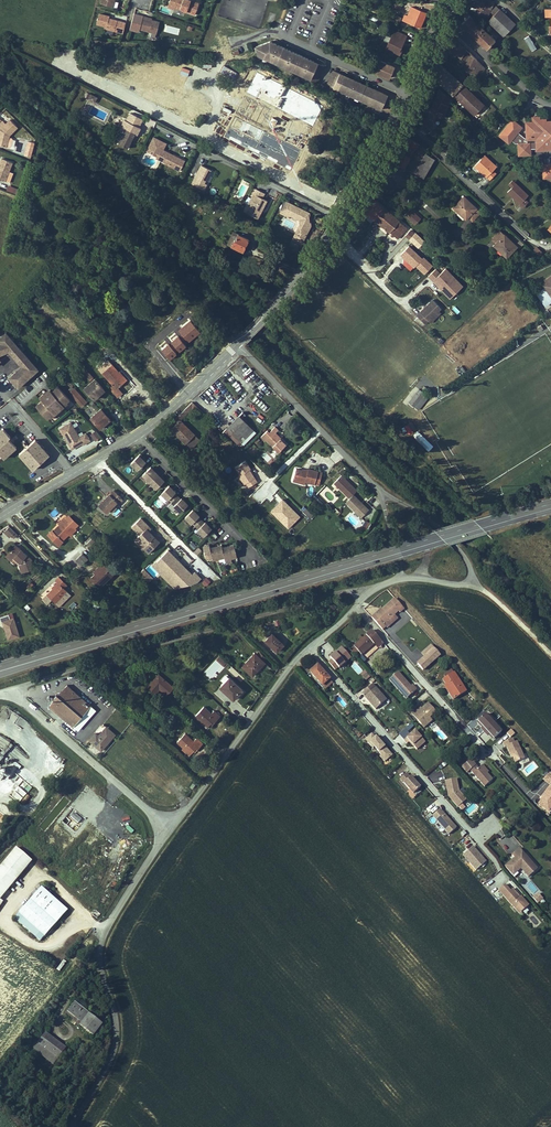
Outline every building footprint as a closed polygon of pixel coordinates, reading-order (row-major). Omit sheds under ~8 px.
[(170,6),(169,9),(175,11),(176,10),(196,17),(200,6),(184,0),(172,0),(170,6)] [(242,0),(223,0),(215,23),(232,29),(242,0)] [(485,26),(491,8),(487,0),(462,0),(461,2),(481,11),(479,15),(475,13),(474,16),(485,26)] [(412,10),(407,21),(423,28),(428,13),(413,7),(412,10)] [(515,28),(496,8),(490,14),(494,17),(487,24),(503,40),(515,28)] [(100,15),(97,25),(107,28),(106,30),(115,32),(118,22),(110,20),(110,18),(100,15)] [(494,42),(467,17),(465,20),(467,21),(461,27),(486,51),(494,42)] [(150,22),(142,19),(138,30),(154,36),(158,24),(150,22)] [(126,24),(120,23),(117,33),(123,34),(126,24)] [(407,39),(396,35),(389,52),(401,57),(406,47),(404,46),(407,39)] [(469,57),(453,41),(449,49),(464,63),(462,66),(458,63),(455,68),(462,75),(464,71),(469,57)] [(315,86),(323,69),(269,45),(254,50),(256,58),(271,64),(271,63),(280,67),(280,68),(287,71),(287,70),(298,75),(297,76),(309,81),(309,83),(315,86)] [(500,59),(503,62),(508,56),(505,53),(500,59)] [(479,84),(485,71),(469,57),(464,71),(479,84)] [(523,83),(530,76),(510,58),(504,64),(523,83)] [(383,59),(376,73),(389,79),(395,66),(383,59)] [(489,109),(441,65),(434,79),(479,120),(489,109)] [(334,89),(339,76),(332,73),(326,86),(334,89)] [(345,94),(350,81),(339,76),(334,89),(345,94)] [(248,89),(258,86),(256,77),(246,80),(248,89)] [(534,78),(532,77),(525,85),(527,86),(534,78)] [(545,89),(534,78),(527,86),(538,97),(545,89)] [(387,97),(350,81),(345,94),(381,110),(387,97)] [(90,93),(87,98),(95,102),(97,97),(90,93)] [(296,141),(305,121),(294,116),(300,101),(293,99),(279,134),(296,141)] [(9,142),(11,130),(18,122),(10,114),(6,118),(3,115),(0,119),(0,124),(1,124),(0,125),(0,126),(0,128),(0,141),(9,142)] [(501,137),(510,145),(512,142),(516,146),(519,146),(519,158),(531,157),(531,151),(537,151),(537,153),(550,153),(550,124),(549,124),(549,122),(542,122),(542,128),(537,128),(537,125),(528,125),(528,141),(526,141),(519,135),(523,130),(515,122),(501,137)] [(132,137),(136,130),(128,127),(117,148),(127,153),(134,138),(132,137)] [(417,145),(410,138),(400,154),(394,165),(395,165),(403,170),(423,181),(434,162),(424,157),(426,152),(416,147),(417,145)] [(163,146),(152,141),(149,148),(153,149),(149,157),(156,160),(155,161),(164,166),(163,166),(179,174),(184,164),(172,158),(171,160),(168,158),(169,156),(162,153),(160,152),(163,146)] [(15,160),(4,156),(0,165),(0,176),(7,178),(15,160)] [(488,181),(492,184),(498,177),(495,174),(498,170),(486,159),(476,170),(480,174),(482,172),(483,174),(482,175),(488,181)] [(395,165),(393,169),(401,173),(403,170),(395,165)] [(210,173),(200,168),(191,187),(203,192),(206,187),(204,186),(210,173)] [(7,190),(17,194),(19,188),(8,185),(7,190)] [(530,198),(517,187),(513,191),(509,195),(522,207),(521,208),(525,211),(530,205),(527,202),(530,198)] [(263,212),(268,203),(263,201),(265,196),(256,192),(252,201),(255,202),(251,209),(248,216),(259,221),(262,214),(261,214),(262,211),(263,212)] [(474,222),(481,214),(465,199),(454,210),(458,215),(460,213),(468,221),(470,219),(474,222)] [(400,225),(371,203),(363,214),(392,236),(400,225)] [(311,227),(310,218),(295,211),(292,218),(296,220),(295,222),(302,225),(302,229),(303,234),(304,235),(303,237),(305,238),(303,242),(297,239),(294,246),(302,250),(303,250),(307,243),(306,243),(308,239),(308,240),(313,230),(312,227),(311,227)] [(412,215),(407,220),(417,229),(422,224),(412,215)] [(408,231),(400,225),(392,236),(400,242),(408,231)] [(518,249),(501,233),(494,241),(498,245),(496,247),(504,254),(502,256),(508,261),(518,249)] [(241,236),(236,234),(230,246),(232,247),(235,240),(238,242),(241,236)] [(242,244),(248,247),(251,241),(241,236),(238,242),(235,240),(232,247),(239,250),(242,244)] [(415,240),(409,236),(406,240),(412,244),(415,240)] [(248,247),(242,244),(239,250),(239,251),(245,254),(248,247)] [(424,275),(433,265),(409,244),(400,254),(424,275)] [(130,248),(125,254),(133,262),(139,257),(130,248)] [(461,287),(447,272),(442,277),(437,273),(430,280),(434,285),(436,283),(443,289),(441,291),(449,299),(461,287)] [(546,282),(548,285),(546,287),(547,290),(539,296),(545,304),(548,308),(550,306),(550,278),(546,282)] [(443,289),(436,283),(434,285),(441,291),(443,289)] [(46,290),(51,295),(55,291),(50,286),(46,290)] [(452,302),(464,290),(461,287),(449,299),(452,302)] [(440,314),(442,312),(434,303),(421,316),(423,317),(419,320),(426,327),(430,324),(440,314)] [(432,326),(442,316),(440,314),(430,324),(432,326)] [(20,319),(17,315),(11,320),(15,324),(20,319)] [(5,331),(0,336),(0,340),(2,342),(0,343),(0,353),(8,349),(22,364),(20,374),(17,370),(10,376),(19,386),(25,380),(27,371),(30,374),(38,368),(5,331)] [(127,378),(115,363),(105,371),(113,381),(109,384),(119,395),(124,390),(119,384),(127,378)] [(105,389),(95,376),(85,384),(95,397),(105,389)] [(170,393),(177,386),(173,382),(166,389),(170,393)] [(65,404),(71,399),(59,385),(53,391),(54,392),(51,395),(48,392),(45,394),(46,395),(42,398),(43,400),(37,405),(49,418),(51,416),(51,415),(54,412),(58,408),(59,409),(62,407),(61,406),(65,403),(65,404)] [(69,393),(68,394),(80,407),(84,403),(80,399),(81,397),(73,389),(70,386),(66,390),(69,393)] [(431,399),(426,395),(423,392),(421,390),(409,403),(412,405),(414,408),(419,412),(431,399)] [(200,412),(204,409),(196,401),(193,404),(196,407),(200,412)] [(196,407),(193,404),(185,412),(188,415),(196,407)] [(111,420),(101,408),(97,412),(95,409),(92,412),(94,415),(92,417),(101,428),(111,420)] [(188,415),(185,412),(171,425),(187,442),(190,440),(197,433),(184,419),(188,415)] [(261,423),(265,417),(260,413),(256,419),(261,423)] [(238,415),(227,426),(243,441),(254,430),(238,415)] [(66,425),(68,428),(63,431),(73,448),(84,442),(85,444),(92,440),(87,432),(81,436),(72,421),(66,425)] [(265,439),(267,437),(280,449),(287,441),(277,431),(280,427),(276,423),(269,430),(267,427),(260,434),(265,439)] [(410,424),(403,426),(405,434),(412,432),(410,424)] [(10,437),(11,435),(4,428),(0,431),(0,452),(5,457),(17,446),(10,437)] [(90,434),(95,441),(101,437),(96,430),(90,434)] [(203,439),(197,433),(190,440),(195,446),(203,439)] [(34,468),(50,454),(36,438),(20,453),(34,468)] [(139,468),(147,460),(146,458),(144,456),(145,455),(142,451),(132,461),(139,468)] [(234,467),(246,488),(258,481),(246,460),(234,467)] [(151,480),(160,470),(157,467),(156,469),(154,467),(152,465),(144,473),(151,480)] [(296,467),(294,479),(306,481),(320,484),(323,470),(309,467),(308,470),(296,467)] [(158,487),(166,479),(164,477),(162,475),(163,474),(160,470),(151,480),(158,487)] [(361,487),(345,471),(337,479),(353,495),(357,491),(361,487)] [(120,478),(116,482),(128,494),(132,490),(120,478)] [(179,494),(176,491),(177,490),(171,484),(163,491),(169,498),(170,497),(173,500),(179,494)] [(113,487),(99,503),(107,510),(118,499),(119,500),(123,496),(113,487)] [(373,507),(357,491),(353,495),(349,499),(365,515),(373,507)] [(181,510),(189,503),(183,496),(182,497),(179,494),(173,500),(176,503),(175,504),(181,510)] [(310,518),(313,514),(304,507),(301,510),(310,518)] [(203,518),(200,515),(201,514),(194,508),(186,515),(193,522),(194,521),(197,524),(203,518)] [(59,523),(65,517),(63,515),(57,521),(59,523)] [(151,528),(149,526),(151,523),(143,515),(134,524),(142,532),(140,534),(148,542),(146,544),(152,550),(162,539),(151,528)] [(74,527),(65,517),(59,523),(53,529),(61,538),(67,533),(74,527)] [(205,535),(213,527),(207,520),(206,521),(203,518),(197,524),(200,527),(199,528),(205,535)] [(368,529),(370,522),(365,520),(362,527),(368,529)] [(17,535),(9,527),(5,531),(9,536),(11,534),(14,537),(17,535)] [(76,529),(74,527),(67,533),(69,535),(76,529)] [(313,544),(310,536),(314,534),(312,528),(299,534),(306,548),(313,544)] [(148,542),(140,534),(137,538),(145,546),(146,544),(148,542)] [(83,542),(86,545),(92,539),(89,536),(83,542)] [(173,549),(177,545),(173,540),(168,544),(173,549)] [(30,557),(15,542),(10,548),(12,550),(9,553),(15,559),(19,563),(21,571),(34,567),(30,557)] [(214,555),(211,546),(211,543),(205,545),(207,556),(214,555)] [(226,557),(224,546),(223,543),(217,545),(221,559),(226,558),(226,557)] [(239,558),(235,543),(229,545),(233,559),(239,558)] [(221,559),(217,545),(211,546),(214,555),(214,558),(215,561),(221,559)] [(233,559),(229,545),(224,546),(226,557),(226,558),(227,561),(233,559)] [(12,550),(10,548),(5,553),(13,561),(15,559),(9,553),(12,550)] [(193,573),(168,549),(153,564),(175,587),(199,580),(193,573)] [(86,558),(81,553),(74,560),(79,565),(86,558)] [(93,573),(103,564),(101,562),(91,571),(93,573)] [(97,586),(111,574),(103,564),(93,573),(89,577),(97,586)] [(193,573),(199,580),(201,578),(195,571),(193,573)] [(54,577),(57,581),(41,595),(45,600),(50,596),(54,600),(66,590),(63,586),(67,583),(58,574),(54,577)] [(206,577),(201,583),(206,587),(211,581),(206,577)] [(86,600),(94,607),(98,603),(90,596),(86,600)] [(385,626),(383,624),(395,614),(403,606),(395,597),(382,608),(375,614),(374,612),(370,615),(382,629),(385,626)] [(343,608),(337,603),(334,606),(340,611),(343,608)] [(398,617),(395,614),(383,624),(385,626),(386,627),(398,617)] [(8,639),(20,636),(14,618),(3,621),(8,639)] [(380,639),(373,630),(350,650),(358,658),(374,644),(380,639)] [(284,642),(272,631),(266,638),(278,648),(284,642)] [(383,643),(380,639),(374,644),(377,648),(383,643)] [(441,655),(435,649),(432,645),(422,653),(426,657),(418,664),(424,670),(441,655)] [(341,670),(353,660),(343,648),(329,660),(332,663),(331,665),(337,672),(340,669),(341,670)] [(260,649),(257,652),(264,658),(267,655),(260,649)] [(257,652),(255,650),(242,662),(252,672),(265,659),(264,658),(257,652)] [(218,656),(216,661),(226,667),(229,662),(218,656)] [(328,677),(315,663),(308,669),(321,683),(328,677)] [(369,674),(364,669),(360,673),(364,678),(369,674)] [(466,691),(451,669),(443,674),(446,678),(444,680),(446,684),(450,689),(447,691),(453,700),(466,691)] [(174,686),(159,673),(149,686),(156,692),(160,687),(168,693),(174,686)] [(409,687),(396,673),(389,680),(407,698),(415,690),(411,686),(409,687)] [(227,675),(219,684),(233,698),(241,689),(227,675)] [(323,686),(330,680),(328,677),(321,683),(323,686)] [(387,699),(373,683),(363,692),(366,696),(365,697),(376,709),(387,699)] [(68,684),(62,690),(55,699),(49,705),(72,726),(91,704),(68,684)] [(193,693),(197,689),(193,684),(189,689),(193,693)] [(52,696),(55,699),(62,690),(57,690),(52,696)] [(413,715),(422,725),(430,718),(437,712),(429,703),(422,709),(418,713),(417,712),(413,715)] [(96,709),(91,704),(72,726),(78,730),(93,713),(96,709)] [(204,705),(196,713),(201,718),(208,724),(215,716),(217,719),(220,716),(212,709),(210,711),(204,705)] [(502,732),(486,715),(478,722),(483,727),(481,729),(487,736),(490,734),(494,739),(502,732)] [(206,726),(208,724),(201,718),(199,720),(206,726)] [(426,729),(434,722),(430,718),(422,725),(426,729)] [(116,734),(104,724),(90,740),(97,746),(105,737),(107,739),(109,741),(116,734)] [(175,739),(188,751),(197,742),(199,744),(202,741),(196,735),(193,738),(184,730),(175,739)] [(425,742),(415,730),(404,739),(407,743),(410,740),(416,749),(425,742)] [(391,753),(375,735),(374,736),(371,732),(365,738),(372,746),(374,745),(381,753),(379,754),(384,760),(391,753)] [(99,747),(107,739),(105,737),(97,746),(99,747)] [(503,744),(505,748),(507,747),(511,755),(512,755),(516,763),(525,759),(517,742),(515,743),(513,739),(503,744)] [(468,773),(471,770),(486,787),(494,780),(489,774),(482,767),(480,769),(471,759),(463,767),(468,773)] [(484,765),(482,767),(489,774),(490,772),(484,765)] [(420,785),(410,775),(406,771),(400,777),(413,792),(420,785)] [(18,786),(19,784),(27,792),(31,788),(14,772),(9,777),(18,786)] [(550,784),(550,773),(550,772),(543,779),(549,785),(550,784)] [(463,794),(458,789),(455,776),(444,779),(448,792),(449,792),(449,794),(448,795),(458,805),(461,803),(462,801),(459,798),(463,794)] [(547,792),(548,793),(544,799),(541,803),(547,807),(549,804),(550,806),(550,786),(547,792)] [(19,803),(27,794),(18,787),(11,796),(19,803)] [(550,810),(550,806),(549,804),(547,807),(541,803),(540,804),(550,812),(550,810)] [(447,817),(439,807),(432,814),(448,832),(455,826),(449,819),(448,819),(446,818),(447,817)] [(485,860),(482,856),(480,854),(472,845),(462,853),(476,868),(485,860)] [(15,846),(0,862),(0,895),(31,860),(15,846)] [(537,869),(519,849),(512,855),(515,858),(516,860),(514,862),(513,860),(505,867),(510,872),(513,868),(516,872),(520,869),(522,869),(529,877),(537,869)] [(520,897),(512,889),(510,891),(504,885),(498,890),(516,910),(518,908),(522,911),(528,906),(522,899),(521,899),(520,897)] [(26,903),(13,918),(40,942),(68,910),(41,886),(26,903)] [(539,893),(534,898),(538,903),(543,899),(539,893)] [(60,971),(66,961),(62,959),(57,970),(60,971)] [(105,1022),(76,1002),(68,1013),(77,1018),(75,1021),(96,1035),(105,1022)] [(62,1058),(69,1048),(46,1033),(35,1050),(43,1056),(48,1049),(62,1058)] [(57,1065),(62,1058),(48,1049),(43,1056),(57,1065)]
